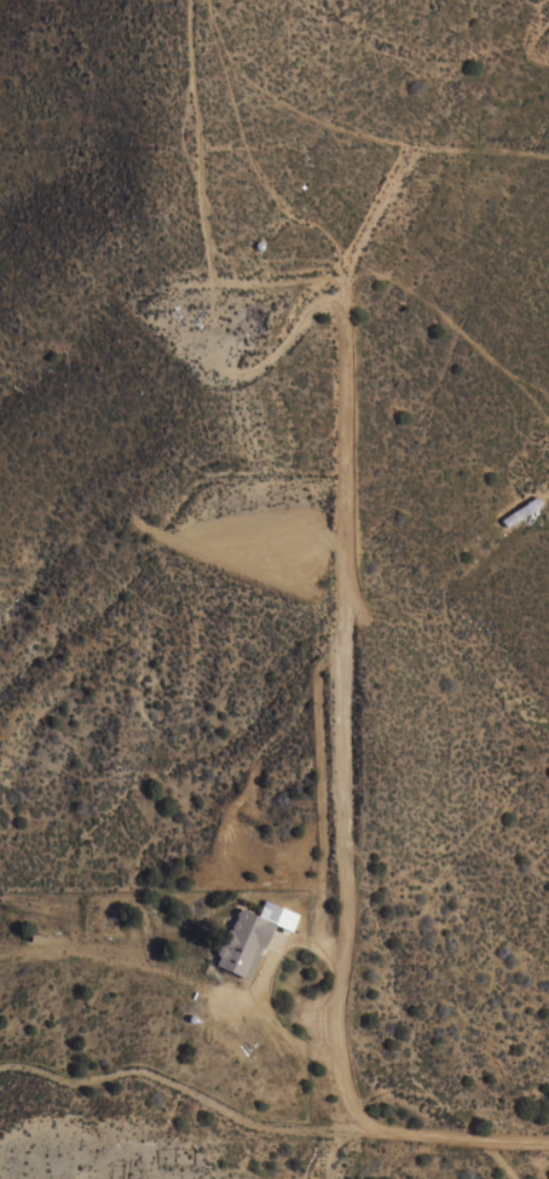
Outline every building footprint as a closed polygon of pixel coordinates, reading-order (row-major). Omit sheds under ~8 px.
[(536,495),(541,502),(504,527),(499,518),(536,495)] [(261,948),(260,947),(245,979),(213,964),(216,956),(214,951),(216,945),(219,945),(226,928),(229,930),(230,927),(229,926),(232,920),(233,920),(235,918),(235,911),(238,908),(245,908),(245,911),(256,916),(264,899),(297,915),(290,931),(273,922),(261,948)]
